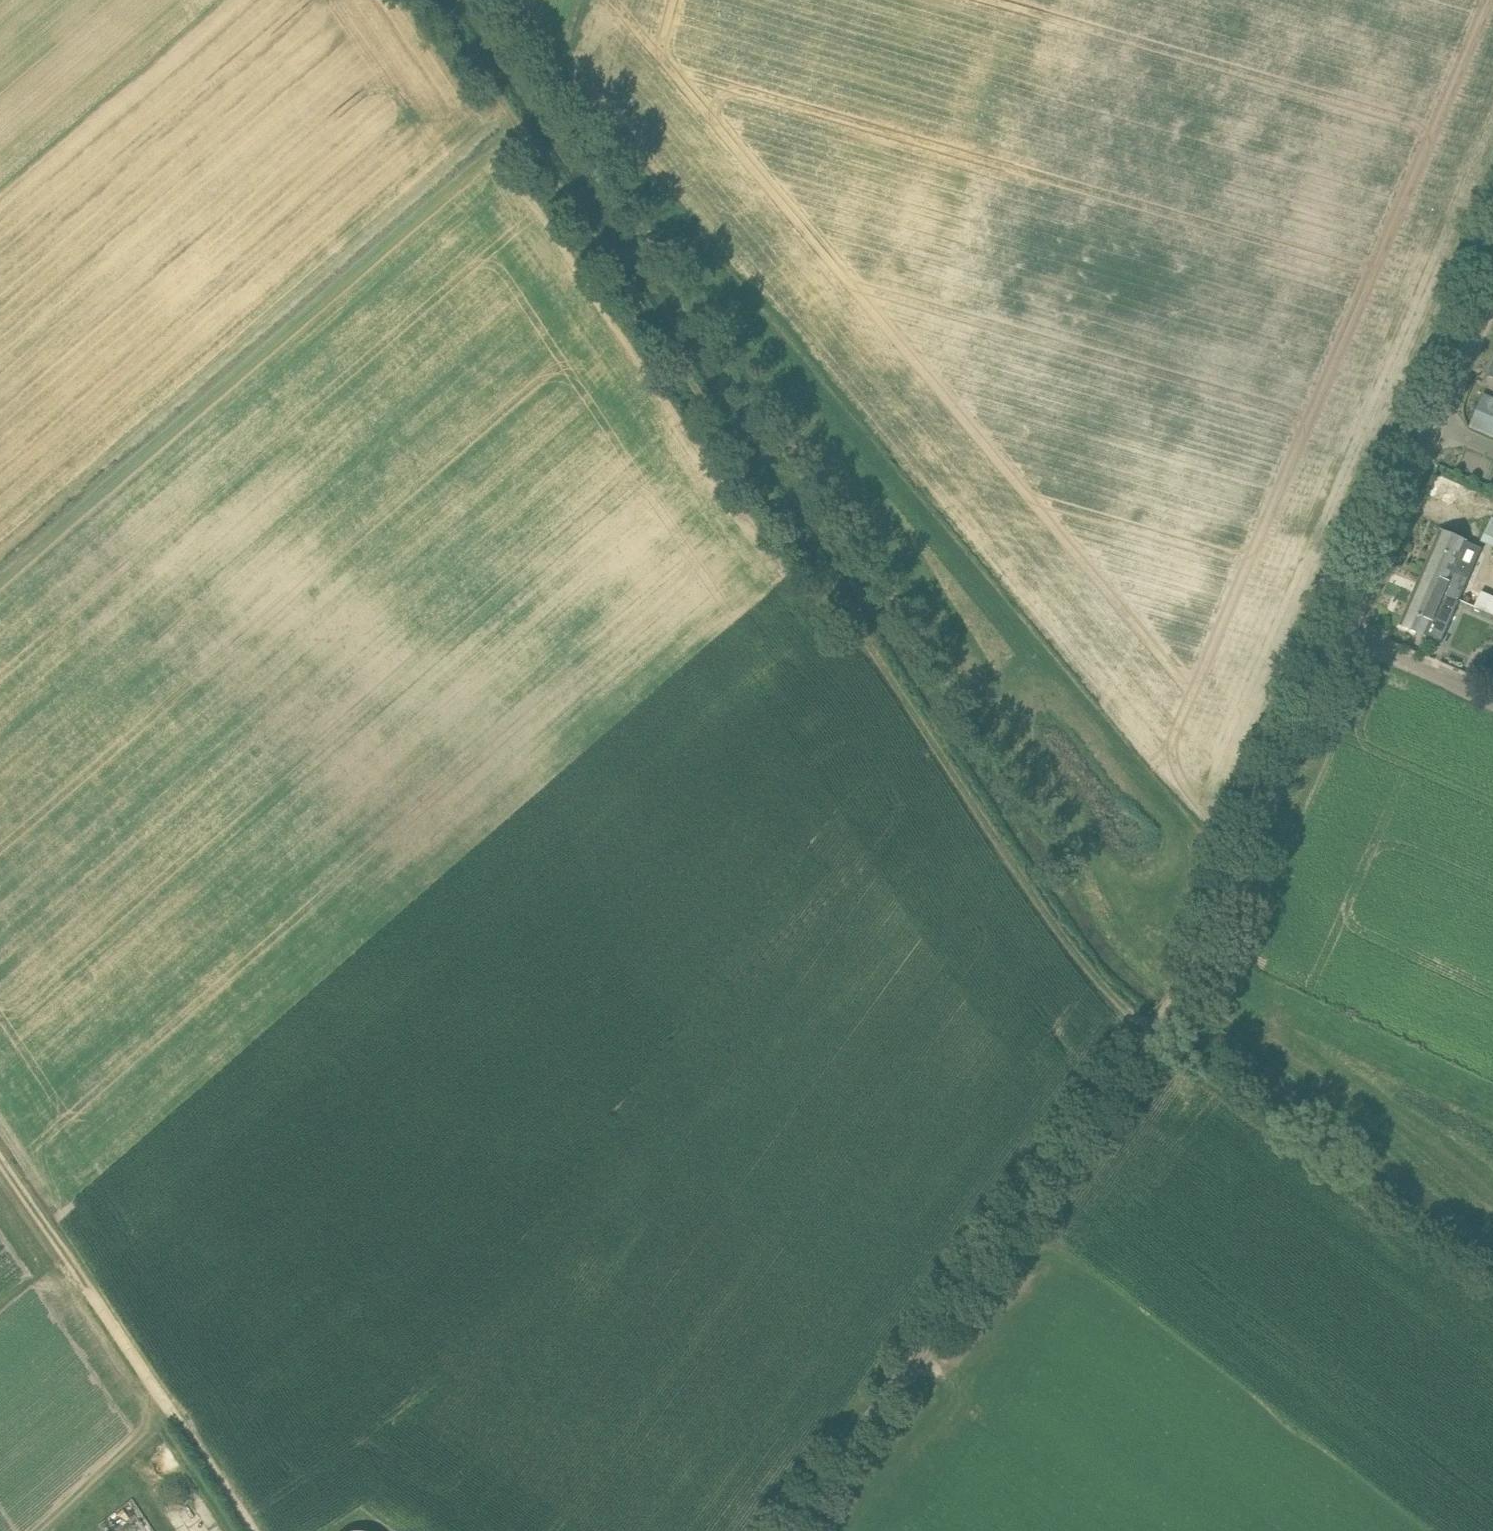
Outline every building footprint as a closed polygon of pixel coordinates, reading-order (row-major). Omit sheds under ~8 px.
[(1484,392),(1469,426),(1492,437),(1492,397),(1484,392)] [(1492,517),(1482,540),(1492,545),(1492,517)] [(1467,540),(1461,538),(1442,530),(1421,579),(1445,591),(1446,589),(1451,589),(1449,593),(1460,599),(1471,575),(1455,568),(1467,540)] [(1442,642),(1460,599),(1449,593),(1451,589),(1446,589),(1445,591),(1421,579),(1402,625),(1420,633),(1442,642)]
